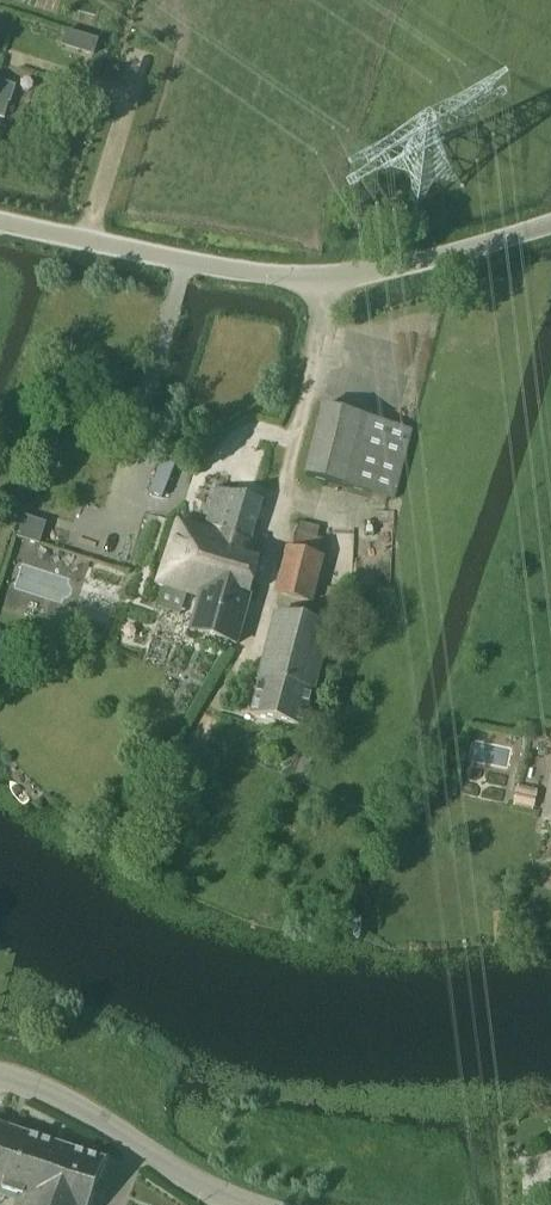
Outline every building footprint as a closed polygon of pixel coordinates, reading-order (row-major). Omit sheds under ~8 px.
[(78,33),(73,48),(93,55),(98,39),(78,33)] [(4,118),(8,102),(10,103),(14,91),(15,86),(12,85),(0,81),(0,116),(4,118)] [(392,498),(410,429),(324,406),(306,476),(392,498)] [(186,454),(188,446),(180,444),(178,452),(186,454)] [(162,498),(175,466),(163,461),(150,493),(162,498)] [(259,501),(215,491),(206,529),(249,541),(259,501)] [(38,544),(45,523),(24,516),(17,538),(38,544)] [(206,529),(178,521),(156,584),(198,597),(189,631),(236,646),(259,559),(245,554),(249,541),(206,529)] [(310,602),(322,558),(317,556),(322,540),(316,539),(319,528),(299,522),(291,549),(287,548),(275,592),(310,602)] [(301,727),(305,712),(310,696),(328,626),(278,613),(251,714),(301,727)] [(0,1125),(0,1190),(18,1197),(15,1204),(44,1204),(33,1201),(53,1142),(0,1125)] [(105,1160),(54,1143),(33,1201),(44,1204),(89,1204),(105,1160)]
